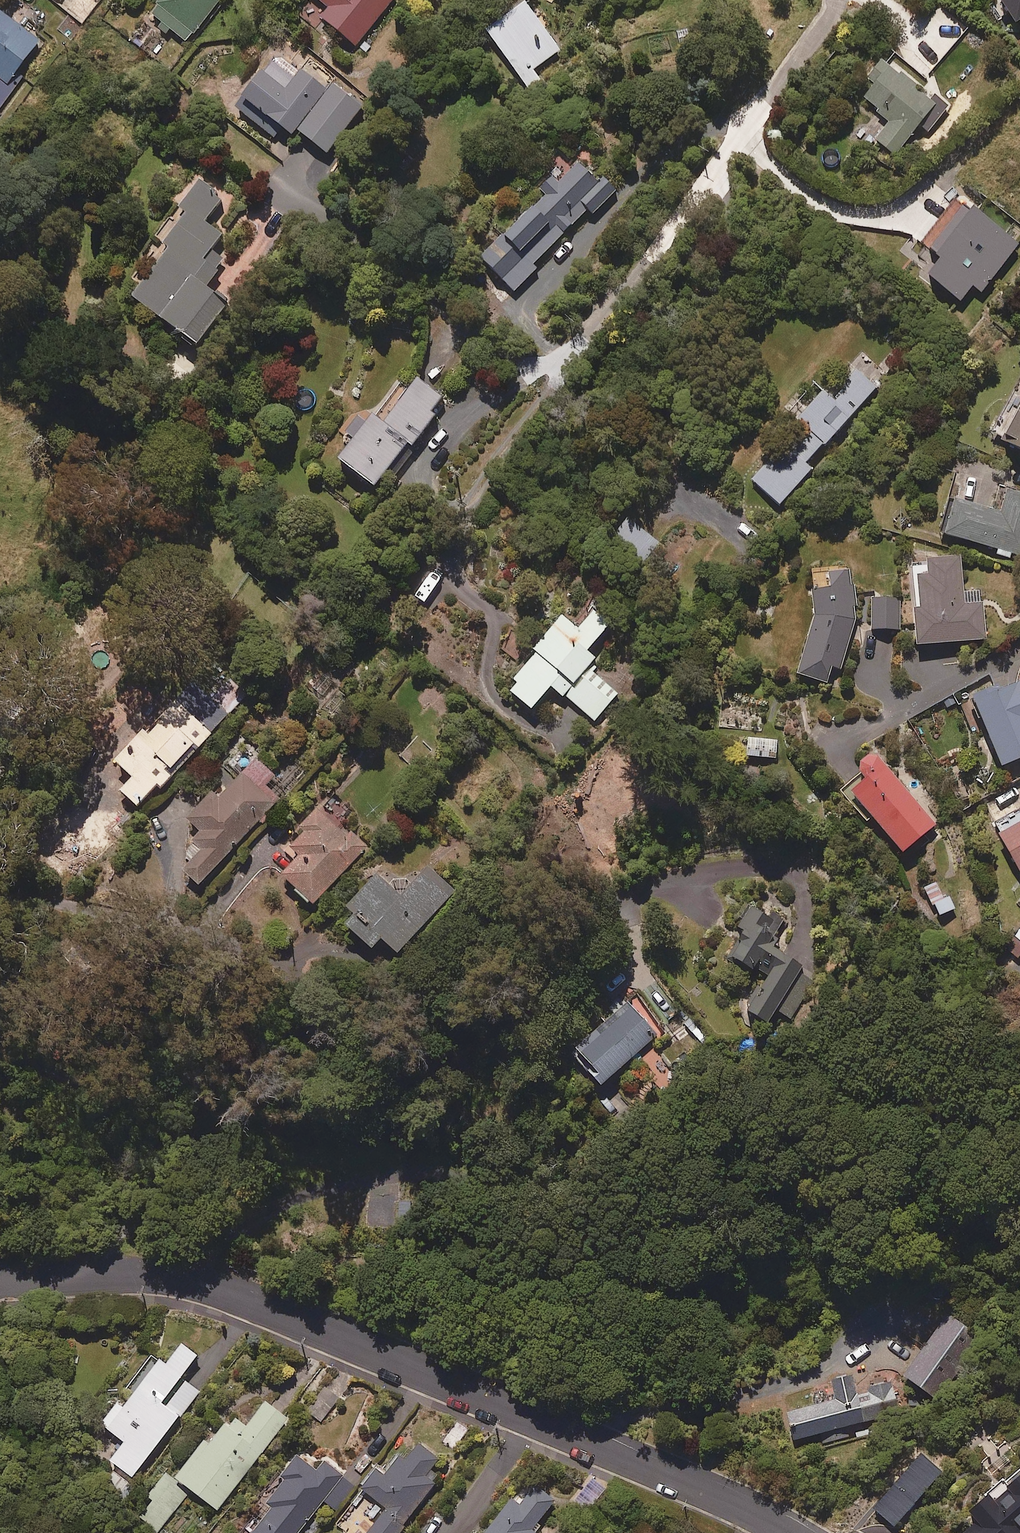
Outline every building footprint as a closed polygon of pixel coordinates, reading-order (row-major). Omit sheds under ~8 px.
[(148,14),(187,42),(218,0),(158,0),(148,14)] [(315,1),(302,17),(315,27),(321,19),(355,46),(391,0),(313,0),(315,1)] [(559,50),(523,0),(484,29),(520,79),(559,50)] [(1019,25),(1019,0),(1003,0),(1019,25)] [(0,11),(0,107),(22,77),(16,72),(39,39),(0,11)] [(937,105),(883,56),(865,76),(873,84),(862,96),(890,121),(875,137),(893,154),(937,105)] [(326,89),(299,69),(283,89),(256,69),(237,94),(289,134),(294,128),(326,152),(361,106),(330,83),(326,89)] [(598,180),(579,160),(558,181),(551,174),(537,187),(542,193),(531,204),(502,233),(499,231),(476,254),(513,290),(536,267),(532,264),(587,208),(593,213),(616,190),(602,176),(598,180)] [(221,197),(196,178),(175,204),(183,211),(160,240),(167,246),(130,294),(193,343),(225,301),(204,285),(223,259),(209,248),(220,234),(203,221),(221,197)] [(1017,242),(969,207),(955,226),(922,271),(960,298),(971,284),(980,291),(1017,242)] [(828,392),(816,382),(788,413),(800,423),(750,479),(779,504),(811,468),(806,463),(875,386),(852,365),(828,392)] [(1007,399),(989,432),(1019,450),(1019,376),(1007,399)] [(445,400),(415,377),(381,420),(371,412),(362,424),(351,415),(340,430),(350,438),(335,457),(371,486),(405,441),(410,445),(445,400)] [(1005,489),(999,512),(952,499),(943,532),(1019,554),(1019,493),(1005,489)] [(659,542),(625,517),(612,536),(645,561),(659,542)] [(962,592),(959,556),(914,559),(917,607),(912,607),(915,644),(985,639),(981,590),(962,592)] [(839,669),(855,615),(849,569),(826,571),(828,587),(810,588),(812,614),(795,672),(826,681),(830,666),(839,669)] [(899,597),(871,597),(870,628),(899,629),(899,597)] [(608,621),(592,608),(576,628),(560,615),(503,688),(529,708),(548,683),(595,720),(617,692),(585,667),(593,657),(585,651),(608,621)] [(230,712),(193,680),(150,731),(144,727),(116,760),(134,775),(121,789),(142,807),(195,746),(198,749),(230,712)] [(998,690),(996,685),(969,696),(987,740),(989,739),(1000,766),(1019,757),(1019,681),(998,690)] [(777,739),(746,738),(745,756),(776,758),(777,739)] [(934,823),(872,751),(855,765),(862,773),(841,792),(865,820),(867,818),(899,854),(934,823)] [(276,774),(258,757),(221,796),(215,790),(191,816),(206,830),(190,847),(189,872),(200,883),(280,798),(266,785),(276,774)] [(367,847),(321,805),(302,825),(306,829),(285,851),(296,861),(285,873),(316,902),(367,847)] [(997,832),(1019,871),(1019,819),(997,832)] [(457,890),(430,865),(404,894),(380,872),(350,904),(358,912),(350,922),(376,945),(384,935),(401,950),(457,890)] [(950,910),(936,882),(923,888),(937,916),(950,910)] [(785,918),(754,899),(736,928),(741,931),(727,954),(761,974),(741,1007),(755,1015),(790,958),(768,945),(785,918)] [(656,1035),(627,1001),(572,1049),(601,1083),(656,1035)] [(963,1326),(947,1315),(903,1377),(932,1397),(947,1375),(935,1366),(963,1326)] [(200,1354),(184,1342),(168,1363),(162,1358),(126,1406),(120,1401),(103,1424),(126,1441),(111,1460),(134,1477),(199,1389),(182,1377),(200,1354)] [(863,1422),(851,1375),(830,1380),(835,1400),(785,1413),(792,1440),(863,1422)] [(898,1410),(892,1383),(864,1388),(869,1415),(898,1410)] [(290,1418),(268,1401),(249,1426),(235,1414),(212,1443),(207,1439),(178,1478),(218,1509),(290,1418)] [(421,1441),(407,1459),(401,1454),(386,1472),(378,1466),(363,1485),(387,1505),(364,1532),(404,1532),(410,1525),(407,1522),(439,1484),(429,1476),(443,1459),(421,1441)] [(299,1455),(282,1476),(287,1480),(269,1503),(274,1507),(253,1532),(299,1532),(326,1500),(339,1510),(358,1486),(326,1461),(319,1470),(299,1455)] [(963,1514),(972,1525),(963,1532),(1019,1532),(1019,1466),(963,1514)] [(190,1491),(168,1473),(136,1513),(159,1531),(190,1491)] [(532,1485),(516,1505),(509,1500),(483,1532),(534,1532),(530,1530),(553,1501),(532,1485)]
